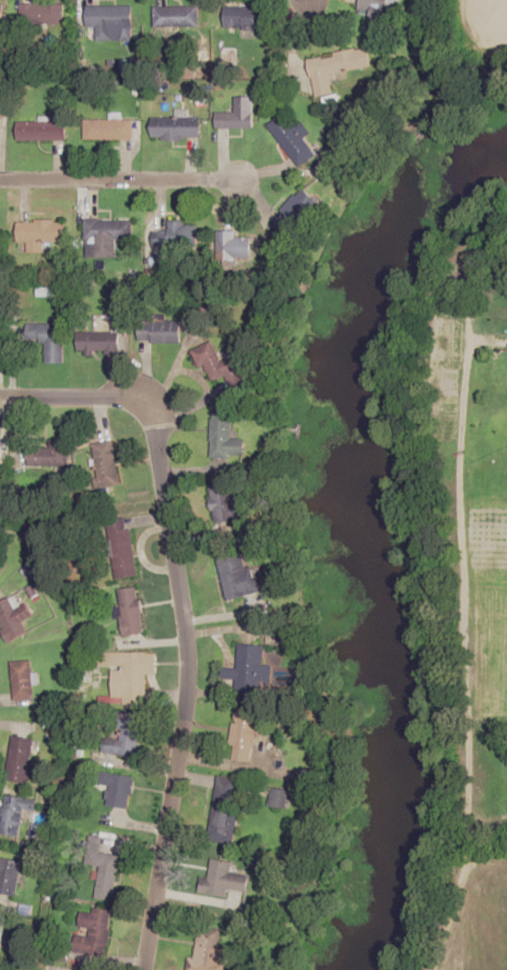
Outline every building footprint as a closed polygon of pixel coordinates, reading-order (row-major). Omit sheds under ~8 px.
[(392,22),(396,0),(360,0),(357,14),(392,22)] [(63,3),(24,3),(24,24),(63,24),(63,3)] [(134,5),(87,5),(87,40),(118,40),(134,40),(134,5)] [(200,26),(200,5),(155,5),(155,26),(200,26)] [(269,28),(269,5),(225,5),(225,28),(269,28)] [(309,57),(316,95),(334,92),(331,73),(373,65),(369,46),(309,57)] [(235,102),(226,102),(227,111),(216,111),(217,127),(254,127),(254,96),(235,96),(235,102)] [(300,167),(317,154),(304,137),(311,132),(303,120),(295,126),(284,112),(268,124),(300,167)] [(202,138),(202,117),(152,117),(152,138),(202,138)] [(133,119),(85,118),(84,139),(133,139),(133,119)] [(65,121),(17,121),(17,140),(65,140),(65,121)] [(117,257),(117,238),(132,238),(132,219),(86,218),(86,256),(117,257)] [(18,220),(18,242),(65,242),(65,220),(18,220)] [(169,229),(154,229),(154,245),(198,246),(199,226),(185,226),(185,221),(169,221),(169,229)] [(218,230),(218,259),(252,259),(252,236),(236,236),(236,230),(218,230)] [(181,320),(139,320),(139,342),(181,342),(181,320)] [(65,323),(27,323),(27,341),(46,341),(46,362),(65,362),(65,323)] [(95,332),(79,332),(78,351),(119,353),(120,327),(95,326),(95,332)] [(197,347),(211,382),(229,375),(235,389),(252,382),(240,353),(221,360),(213,341),(197,347)] [(233,411),(212,411),(212,457),(233,457),(233,411)] [(69,439),(48,439),(48,447),(28,447),(28,466),(68,467),(69,439)] [(113,440),(93,443),(101,488),(120,485),(113,440)] [(230,479),(209,483),(216,523),(237,520),(230,479)] [(107,519),(116,579),(138,575),(129,516),(107,519)] [(246,567),(243,553),(218,559),(227,599),(259,592),(253,566),(246,567)] [(145,633),(139,586),(119,588),(125,635),(145,633)] [(15,595),(0,602),(0,621),(10,641),(26,632),(15,609),(21,606),(15,595)] [(238,683),(237,696),(262,698),(265,645),(239,643),(237,668),(225,668),(224,682),(238,683)] [(158,652),(99,651),(98,666),(113,666),(112,702),(146,703),(147,672),(157,672),(158,652)] [(13,700),(33,700),(33,660),(13,660),(13,700)] [(260,710),(237,706),(229,759),(251,762),(260,710)] [(143,713),(120,710),(114,753),(138,756),(143,713)] [(28,782),(34,738),(12,736),(6,779),(28,782)] [(134,776),(103,772),(101,785),(109,786),(106,806),(129,810),(134,776)] [(234,843),(240,777),(216,775),(210,841),(234,843)] [(20,836),(24,808),(36,810),(38,799),(5,794),(0,824),(0,833),(20,836)] [(119,854),(101,853),(103,841),(90,839),(87,864),(100,866),(96,898),(115,900),(119,854)] [(0,858),(0,892),(19,892),(19,858),(0,858)] [(200,892),(228,896),(229,888),(249,890),(251,874),(231,872),(232,861),(212,859),(209,878),(202,877),(200,892)] [(80,931),(75,931),(74,952),(107,954),(110,909),(81,907),(80,931)] [(228,949),(219,947),(222,926),(200,923),(193,969),(225,969),(228,949)]
